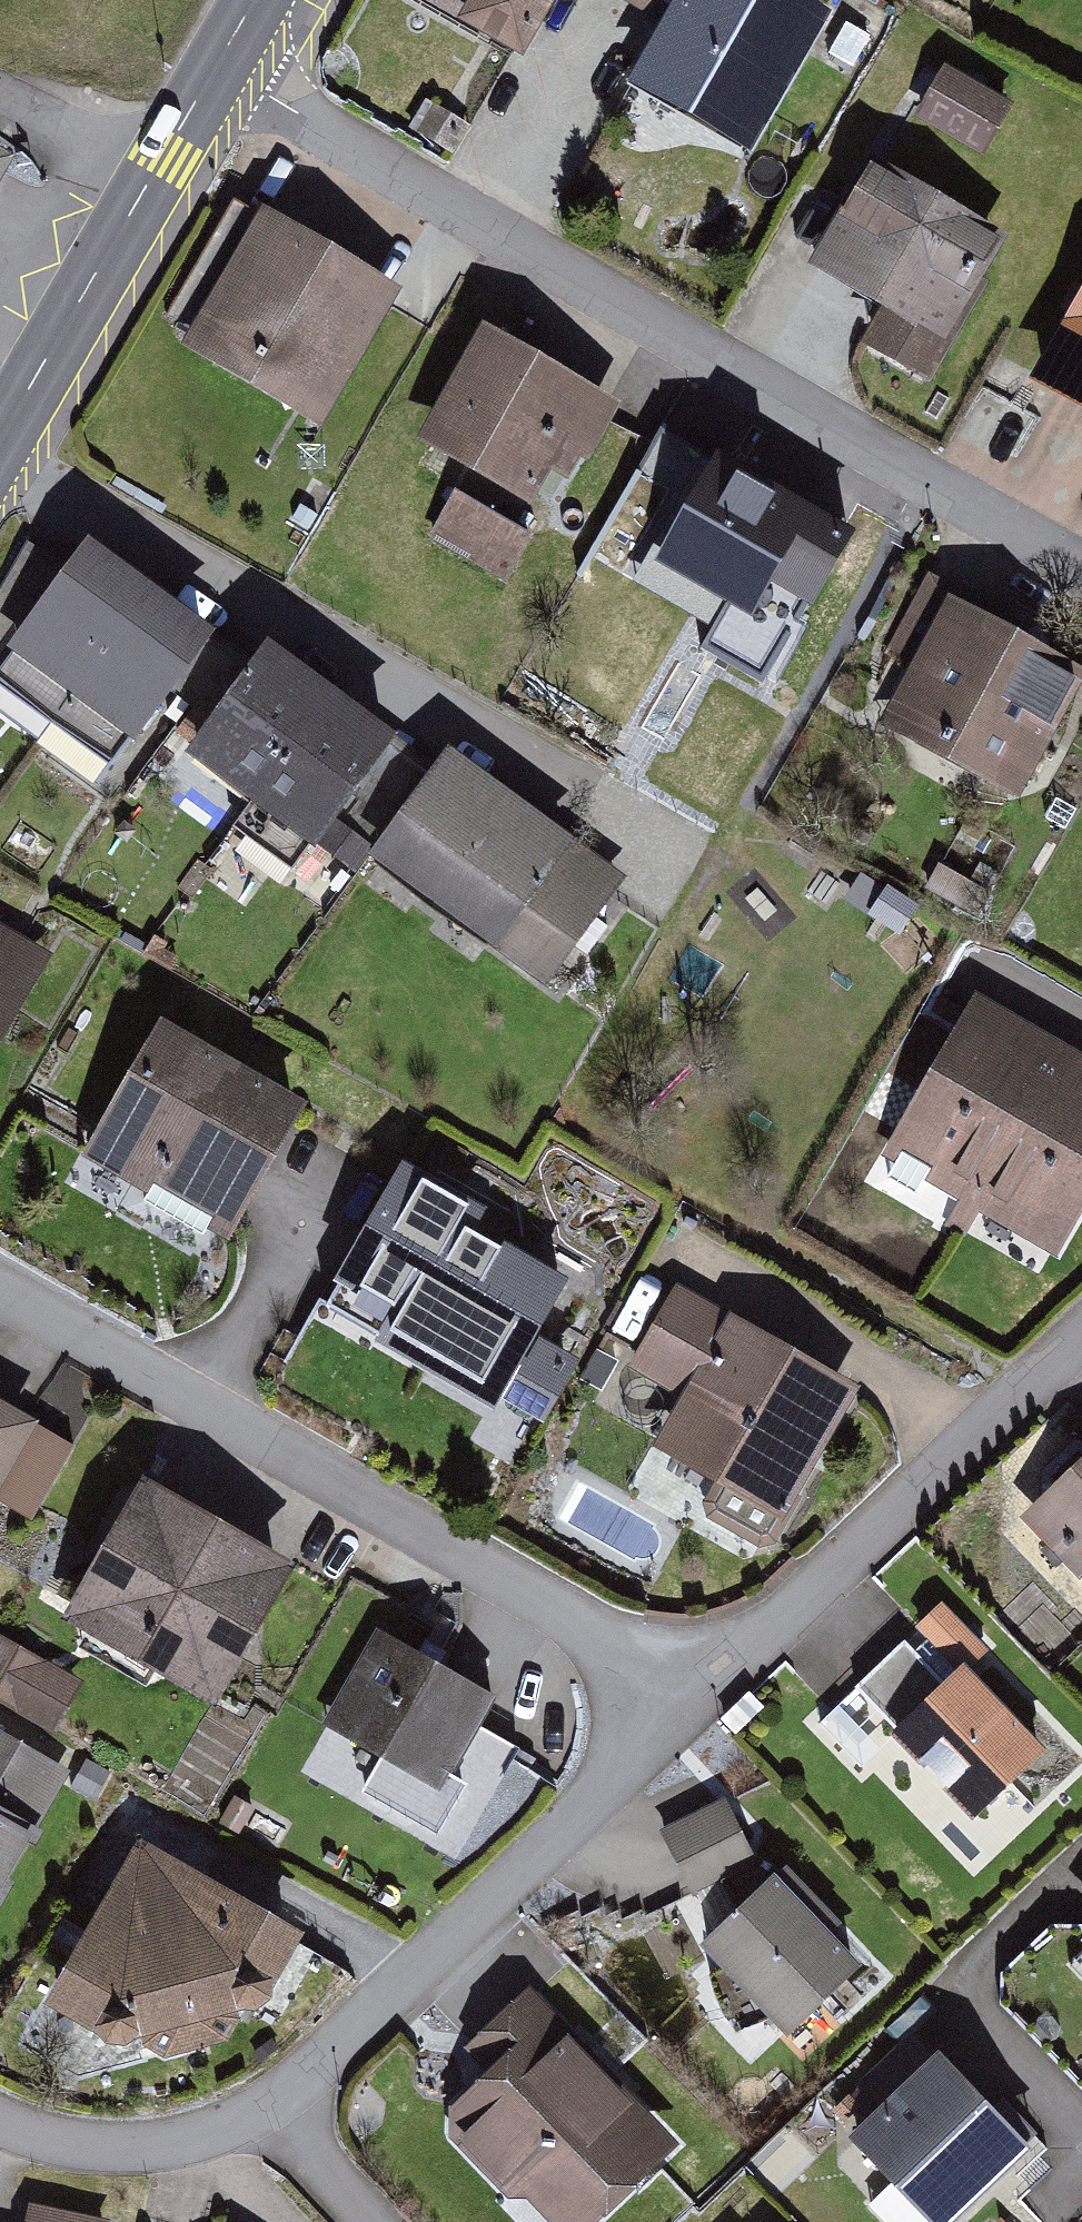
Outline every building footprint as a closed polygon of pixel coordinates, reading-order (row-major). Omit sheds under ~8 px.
[(463,24),(531,62),(566,0),(476,0),(463,24)] [(796,0),(613,0),(677,35),(645,92),(768,160),(843,26),(796,0)] [(960,80),(933,122),(991,159),(1018,117),(960,80)] [(882,175),(821,276),(957,356),(1017,256),(882,175)] [(412,297),(270,218),(194,354),(336,433),(412,297)] [(1033,395),(1081,424),(1081,314),(1033,395)] [(622,413),(494,342),(432,452),(561,523),(622,413)] [(873,560),(704,466),(649,566),(817,660),(873,560)] [(450,503),(434,550),(523,581),(540,534),(450,503)] [(212,626),(86,536),(8,646),(134,735),(212,626)] [(934,581),(895,650),(926,667),(889,733),(1029,811),(1081,715),(1081,677),(975,618),(981,607),(934,581)] [(395,734),(269,638),(192,740),(318,835),(395,734)] [(624,875),(447,746),(369,853),(546,981),(624,875)] [(0,930),(0,1056),(54,961),(0,930)] [(984,1001),(892,1167),(1070,1265),(1081,1245),(1081,1055),(984,1001)] [(308,1101),(162,1018),(82,1159),(228,1241),(308,1101)] [(484,1206),(403,1161),(324,1303),(500,1401),(568,1279),(473,1226),(484,1206)] [(869,1398),(681,1293),(637,1373),(691,1402),(660,1457),(795,1531),(869,1398)] [(0,1410),(0,1522),(49,1437),(0,1410)] [(1035,1525),(1081,1575),(1081,1480),(1035,1525)] [(307,1580),(154,1486),(70,1622),(223,1715),(307,1580)] [(506,1705),(387,1634),(329,1730),(448,1801),(506,1705)] [(90,1687),(1,1641),(0,1642),(0,1710),(61,1742),(90,1687)] [(979,1673),(905,1743),(983,1825),(1057,1755),(979,1673)] [(730,1802),(660,1834),(690,1898),(759,1866),(730,1802)] [(0,1808),(0,1907),(42,1831),(0,1808)] [(315,1949),(148,1848),(55,2014),(137,2056),(255,2025),(315,1949)] [(781,1886),(710,1958),(792,2039),(863,1966),(781,1886)] [(446,2128),(544,2221),(610,2221),(683,2147),(550,2020),(446,2128)] [(939,2050),(848,2136),(929,2221),(953,2221),(1031,2148),(939,2050)]
